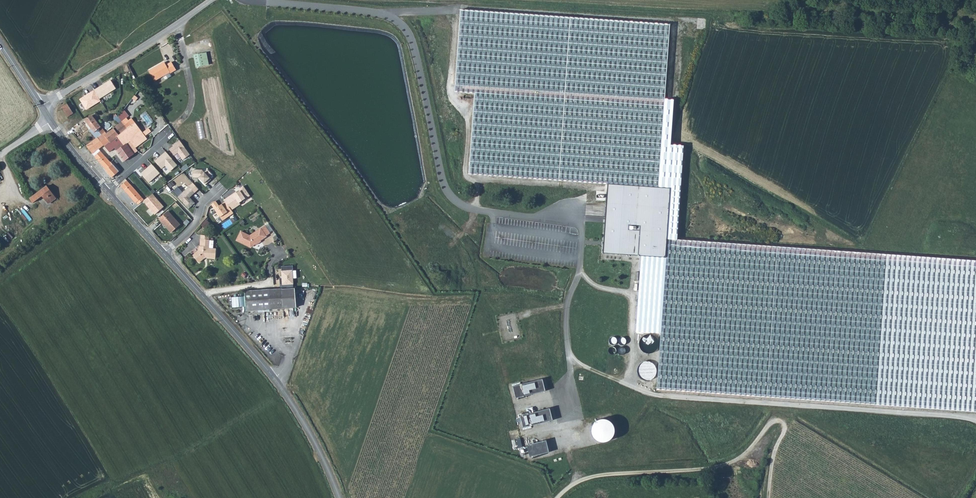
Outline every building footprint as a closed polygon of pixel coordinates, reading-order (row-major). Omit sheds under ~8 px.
[(207,52),(195,54),(198,68),(210,65),(207,52)] [(157,65),(149,70),(155,80),(169,72),(170,73),(176,70),(171,62),(165,64),(164,63),(158,66),(157,65)] [(94,90),(99,99),(116,89),(111,80),(94,90)] [(94,90),(79,99),(87,110),(100,101),(99,99),(94,90)] [(73,113),(67,103),(61,107),(67,117),(73,113)] [(92,133),(96,138),(97,139),(107,132),(105,131),(101,126),(92,114),(84,120),(93,132),(92,133)] [(127,118),(122,121),(127,128),(135,122),(131,117),(128,119),(127,118)] [(196,121),(201,139),(207,137),(202,120),(196,121)] [(122,121),(114,127),(119,135),(126,129),(127,128),(122,121)] [(127,128),(126,129),(138,145),(147,138),(135,122),(127,128)] [(96,138),(86,145),(92,153),(103,145),(108,151),(114,147),(123,140),(133,153),(138,150),(135,147),(138,145),(126,129),(119,135),(114,127),(107,132),(97,139),(96,138)] [(123,140),(114,147),(124,160),(133,153),(123,140)] [(180,140),(173,145),(174,146),(170,149),(174,156),(178,153),(183,160),(190,155),(180,140)] [(158,158),(155,160),(162,168),(165,165),(170,171),(177,164),(165,151),(160,156),(160,157),(159,158),(158,158)] [(103,154),(97,158),(100,162),(99,162),(106,169),(105,170),(113,178),(119,172),(103,154)] [(151,163),(141,173),(149,182),(159,173),(151,163)] [(193,170),(193,177),(199,178),(205,185),(211,179),(210,178),(213,175),(207,169),(204,172),(202,170),(193,170)] [(128,181),(122,186),(138,203),(138,202),(140,204),(143,201),(145,199),(128,181)] [(670,188),(607,184),(603,253),(641,256),(665,258),(666,244),(670,188)] [(47,186),(30,199),(34,203),(43,196),(49,204),(56,199),(47,186)] [(233,194),(228,198),(235,208),(240,204),(239,203),(250,195),(244,186),(239,189),(240,191),(234,195),(233,194)] [(189,187),(177,197),(188,209),(195,203),(189,197),(191,196),(195,193),(189,187)] [(165,207),(153,193),(145,199),(143,201),(155,215),(165,207)] [(215,201),(211,205),(223,221),(234,213),(225,201),(222,204),(222,205),(220,207),(215,201)] [(168,211),(159,219),(171,232),(180,224),(168,211)] [(250,236),(241,232),(237,241),(251,248),(256,244),(254,242),(259,239),(261,241),(267,237),(266,236),(271,234),(265,226),(261,229),(262,230),(260,232),(259,230),(250,236)] [(196,251),(191,255),(198,263),(205,258),(214,258),(214,249),(207,248),(207,240),(206,240),(198,240),(198,245),(196,245),(196,251)] [(907,255),(907,262),(929,263),(932,265),(936,265),(936,267),(941,268),(948,272),(954,272),(954,273),(957,273),(957,280),(960,275),(962,276),(964,277),(966,273),(965,278),(969,278),(970,276),(973,276),(975,278),(975,260),(907,255)] [(293,265),(281,266),(282,278),(279,278),(280,285),(293,284),(292,271),(293,271),(293,265)] [(279,289),(245,291),(245,293),(247,312),(295,309),(294,288),(279,289)] [(542,379),(512,386),(515,398),(545,391),(542,379)] [(550,408),(519,416),(522,428),(553,420),(550,408)] [(598,443),(602,442),(606,441),(609,438),(610,434),(610,430),(609,427),(607,423),(604,421),(600,420),(596,420),(593,421),(590,424),(588,427),(588,430),(588,434),(589,437),(591,440),(595,442),(598,443)] [(546,440),(527,445),(530,457),(549,452),(546,440)]
